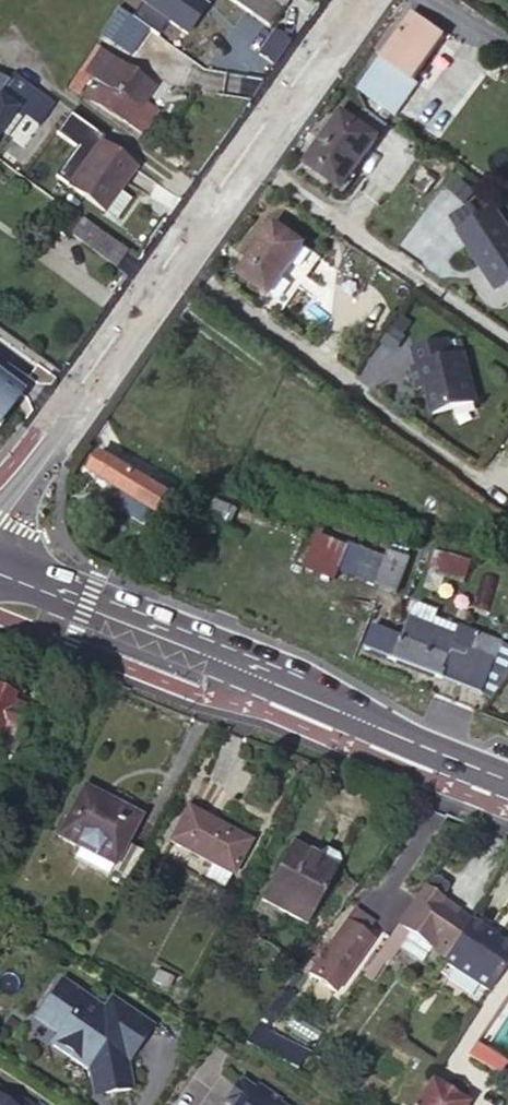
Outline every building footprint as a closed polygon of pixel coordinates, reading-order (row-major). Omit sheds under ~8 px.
[(127,10),(152,29),(165,12),(149,0),(135,0),(127,10)] [(165,12),(168,8),(157,0),(149,0),(165,12)] [(271,27),(290,0),(229,0),(271,27)] [(120,12),(116,18),(137,34),(140,29),(120,12)] [(413,13),(382,57),(358,90),(392,114),(414,82),(409,78),(441,34),(413,13)] [(137,34),(116,18),(107,28),(128,45),(137,34)] [(141,105),(144,102),(153,87),(96,49),(81,72),(89,78),(100,85),(91,100),(144,133),(156,115),(141,105)] [(80,71),(69,88),(79,94),(89,78),(81,72),(80,71)] [(5,143),(22,121),(21,119),(25,114),(27,111),(22,108),(26,104),(39,114),(41,112),(46,116),(53,107),(13,77),(8,83),(0,77),(0,140),(5,143)] [(158,111),(144,102),(141,105),(156,115),(158,111)] [(39,114),(26,104),(22,108),(27,111),(25,114),(34,120),(39,114)] [(362,109),(354,120),(376,135),(383,124),(362,109)] [(376,135),(354,120),(340,110),(305,162),(340,186),(376,135)] [(139,170),(102,143),(69,188),(106,214),(107,212),(118,221),(132,203),(121,194),(139,170)] [(492,207),(459,230),(468,243),(465,244),(495,288),(507,279),(507,231),(492,207)] [(74,234),(83,221),(73,214),(61,231),(71,238),(74,234)] [(117,266),(127,253),(83,221),(74,234),(117,266)] [(301,245),(272,224),(239,273),(267,292),(301,245)] [(432,413),(475,402),(463,354),(451,357),(447,340),(413,348),(417,366),(411,367),(416,386),(425,384),(432,413)] [(36,379),(43,384),(54,371),(47,366),(36,379)] [(20,395),(0,380),(0,423),(20,395)] [(167,492),(100,452),(90,470),(156,510),(167,492)] [(236,510),(214,498),(205,516),(228,527),(236,510)] [(335,579),(339,570),(347,548),(316,535),(304,568),(335,579)] [(347,548),(339,570),(376,585),(386,557),(349,544),(347,548)] [(439,546),(437,553),(451,556),(456,557),(457,550),(439,546)] [(451,556),(437,553),(434,567),(447,570),(451,556)] [(456,557),(451,556),(447,570),(447,574),(467,579),(471,562),(456,557)] [(386,557),(376,585),(397,592),(407,566),(386,557)] [(427,574),(407,566),(397,592),(418,599),(427,574)] [(447,570),(434,567),(431,582),(444,585),(447,574),(447,570)] [(495,581),(481,577),(473,607),(488,611),(495,581)] [(484,693),(503,642),(418,609),(411,613),(402,636),(375,625),(366,649),(484,693)] [(484,693),(490,695),(507,670),(507,644),(503,642),(484,693)] [(34,706),(0,691),(0,747),(15,753),(34,706)] [(81,849),(76,859),(107,875),(112,866),(113,866),(119,857),(129,839),(140,818),(84,788),(59,837),(81,849)] [(252,840),(190,808),(172,842),(234,875),(252,840)] [(146,848),(129,839),(119,857),(113,866),(130,875),(146,848)] [(310,926),(339,869),(337,868),(340,862),(322,852),(319,859),(291,845),(263,901),(310,926)] [(470,918),(460,910),(442,898),(446,890),(444,885),(438,881),(433,882),(428,888),(425,886),(378,955),(390,964),(403,945),(401,943),(409,932),(444,957),(470,918)] [(337,994),(376,940),(363,931),(367,926),(352,915),(310,974),(337,994)] [(472,918),(445,960),(491,990),(507,963),(507,942),(472,918)] [(174,980),(159,972),(155,982),(168,989),(174,980)] [(152,1026),(121,1006),(118,1010),(106,1002),(102,1009),(84,997),(84,998),(60,982),(35,1020),(58,1035),(51,1047),(87,1071),(91,1087),(102,1085),(105,1095),(133,1090),(128,1063),(152,1026)] [(121,1006),(110,998),(106,1002),(118,1010),(121,1006)] [(309,1054),(260,1027),(247,1044),(298,1071),(309,1054)] [(466,1104),(447,1092),(451,1086),(435,1076),(432,1082),(417,1104),(465,1104),(466,1104)] [(270,1097),(255,1088),(242,1078),(226,1102),(231,1104),(281,1104),(270,1097)] [(262,1079),(255,1088),(270,1097),(276,1088),(262,1079)] [(105,1095),(102,1085),(91,1087),(93,1097),(105,1095)]
